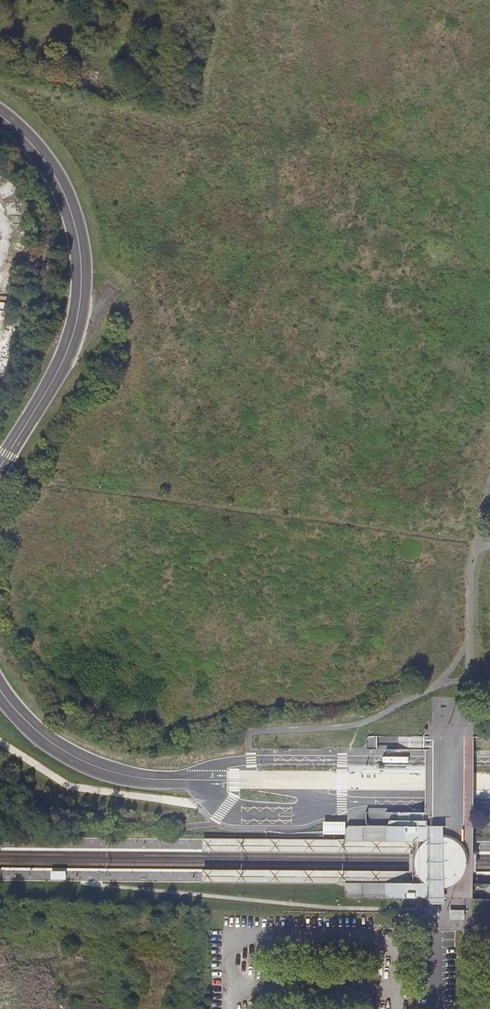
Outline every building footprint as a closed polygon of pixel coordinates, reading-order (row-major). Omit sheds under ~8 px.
[(424,758),(424,750),(366,750),(326,749),(326,758),(424,758)] [(346,821),(323,821),(323,829),(323,833),(345,833),(345,830),(346,821)] [(445,886),(445,872),(444,867),(444,850),(444,847),(444,833),(444,823),(428,824),(428,837),(429,884),(429,902),(445,902),(445,886)] [(451,834),(444,833),(444,847),(444,850),(444,867),(445,886),(450,885),(456,883),(462,878),(466,872),(467,869),(468,866),(469,861),(469,857),(468,853),(466,848),(465,846),(463,843),(460,839),(455,836),(451,834)] [(429,884),(428,837),(424,840),(421,843),(418,848),(415,855),(415,861),(416,868),(418,873),(421,878),(425,882),(429,884)] [(412,840),(203,838),(202,850),(412,852),(412,840)] [(202,882),(345,883),(411,884),(412,872),(202,870),(202,882)] [(451,918),(465,917),(464,914),(455,915),(455,910),(450,910),(451,918)]
